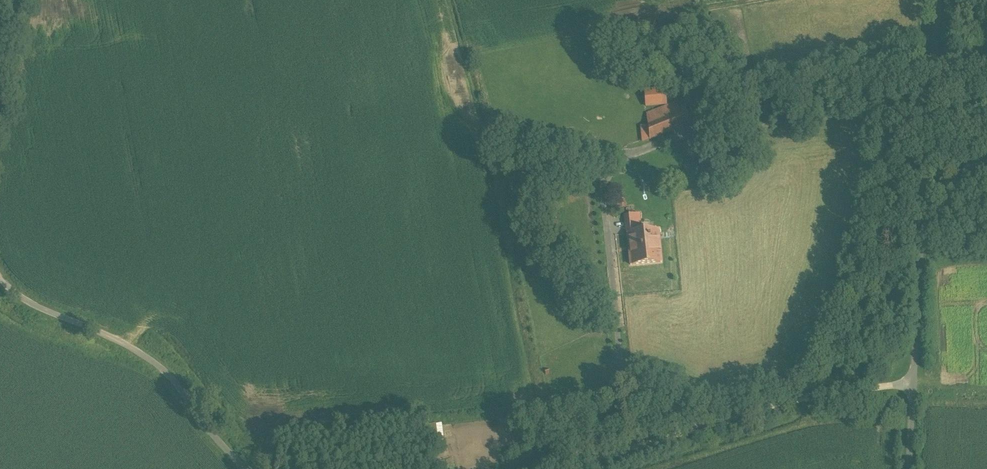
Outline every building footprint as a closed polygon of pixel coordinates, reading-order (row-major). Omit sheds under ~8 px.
[(644,92),(645,107),(667,105),(665,90),(644,92)] [(676,103),(647,114),(650,139),(691,123),(685,109),(680,111),(676,103)] [(628,232),(641,231),(639,214),(624,216),(627,234),(628,234),(628,232)] [(628,232),(628,234),(630,265),(661,262),(658,230),(641,231),(628,232)]
